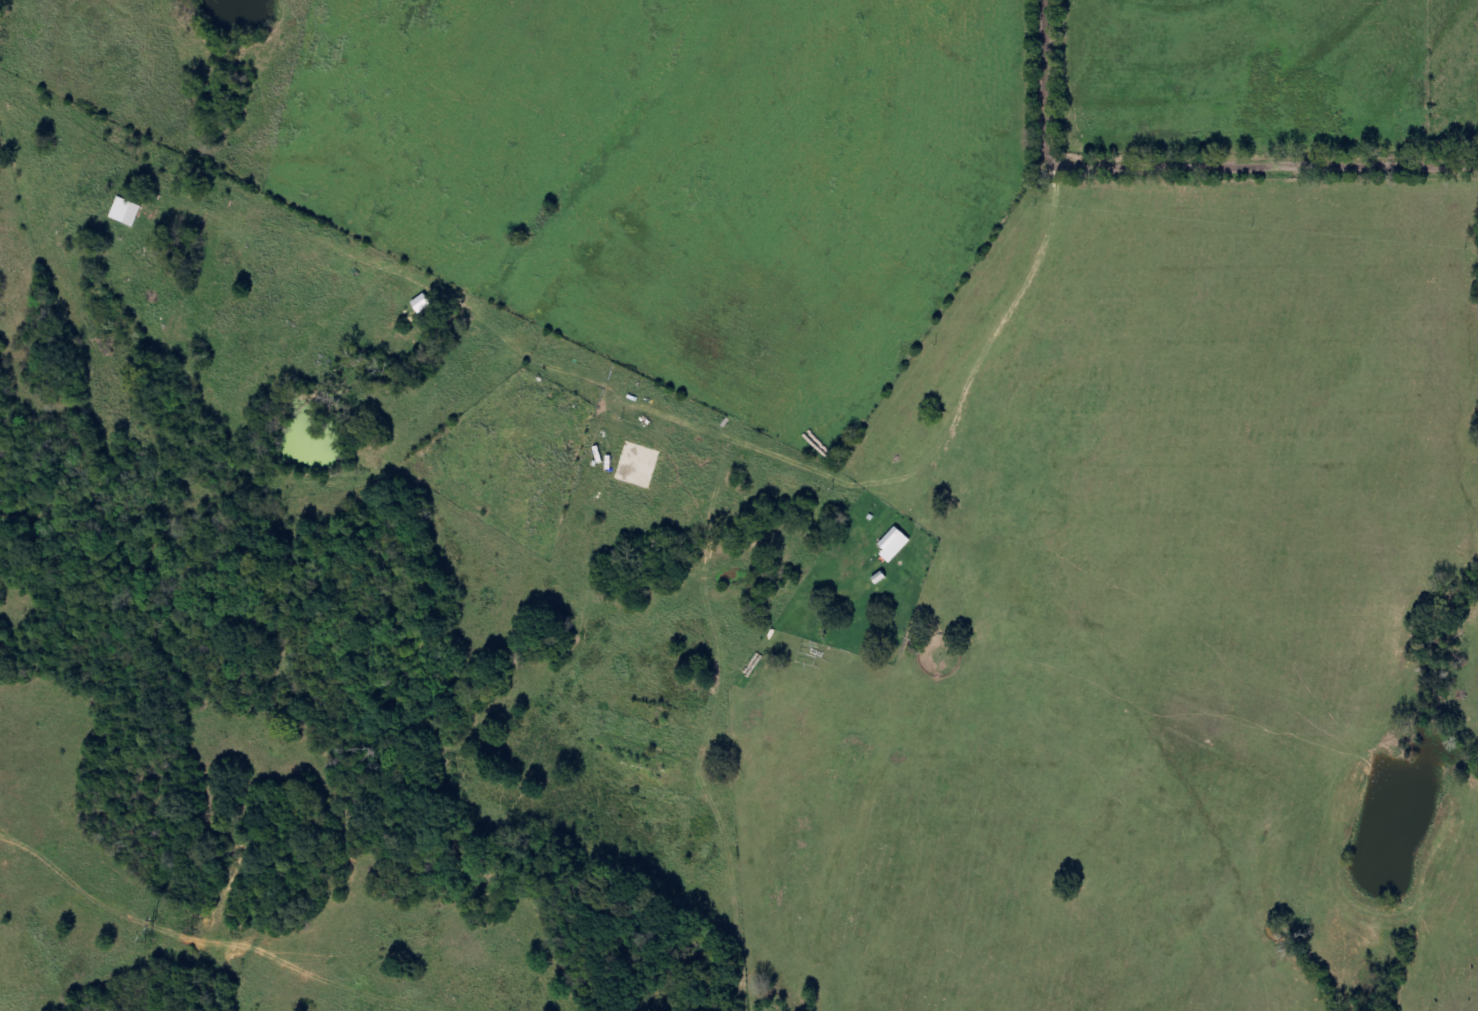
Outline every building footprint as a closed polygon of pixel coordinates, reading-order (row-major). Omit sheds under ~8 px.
[(146,205),(121,198),(115,220),(140,227),(146,205)] [(422,314),(437,307),(431,295),(416,302),(422,314)] [(884,545),(890,551),(886,556),(896,564),(917,541),(902,527),(884,545)]
